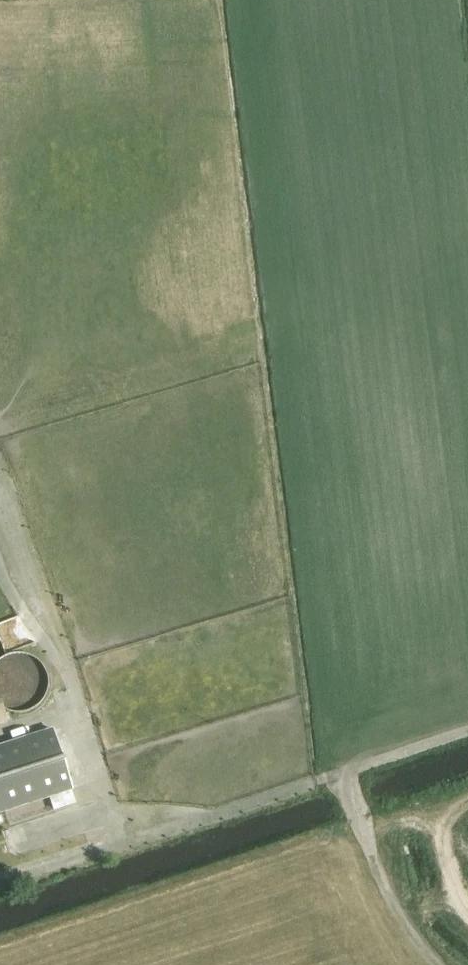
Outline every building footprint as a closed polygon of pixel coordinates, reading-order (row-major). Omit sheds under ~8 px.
[(47,684),(47,678),(45,673),(43,668),(40,664),(36,660),(31,657),(26,655),(20,654),(15,654),(9,655),(4,657),(0,659),(0,708),(4,710),(9,712),(14,713),(20,713),(25,712),(30,710),(35,708),(39,704),(43,700),(45,695),(47,689),(47,684)] [(0,748),(0,813),(72,790),(53,731),(0,748)]
